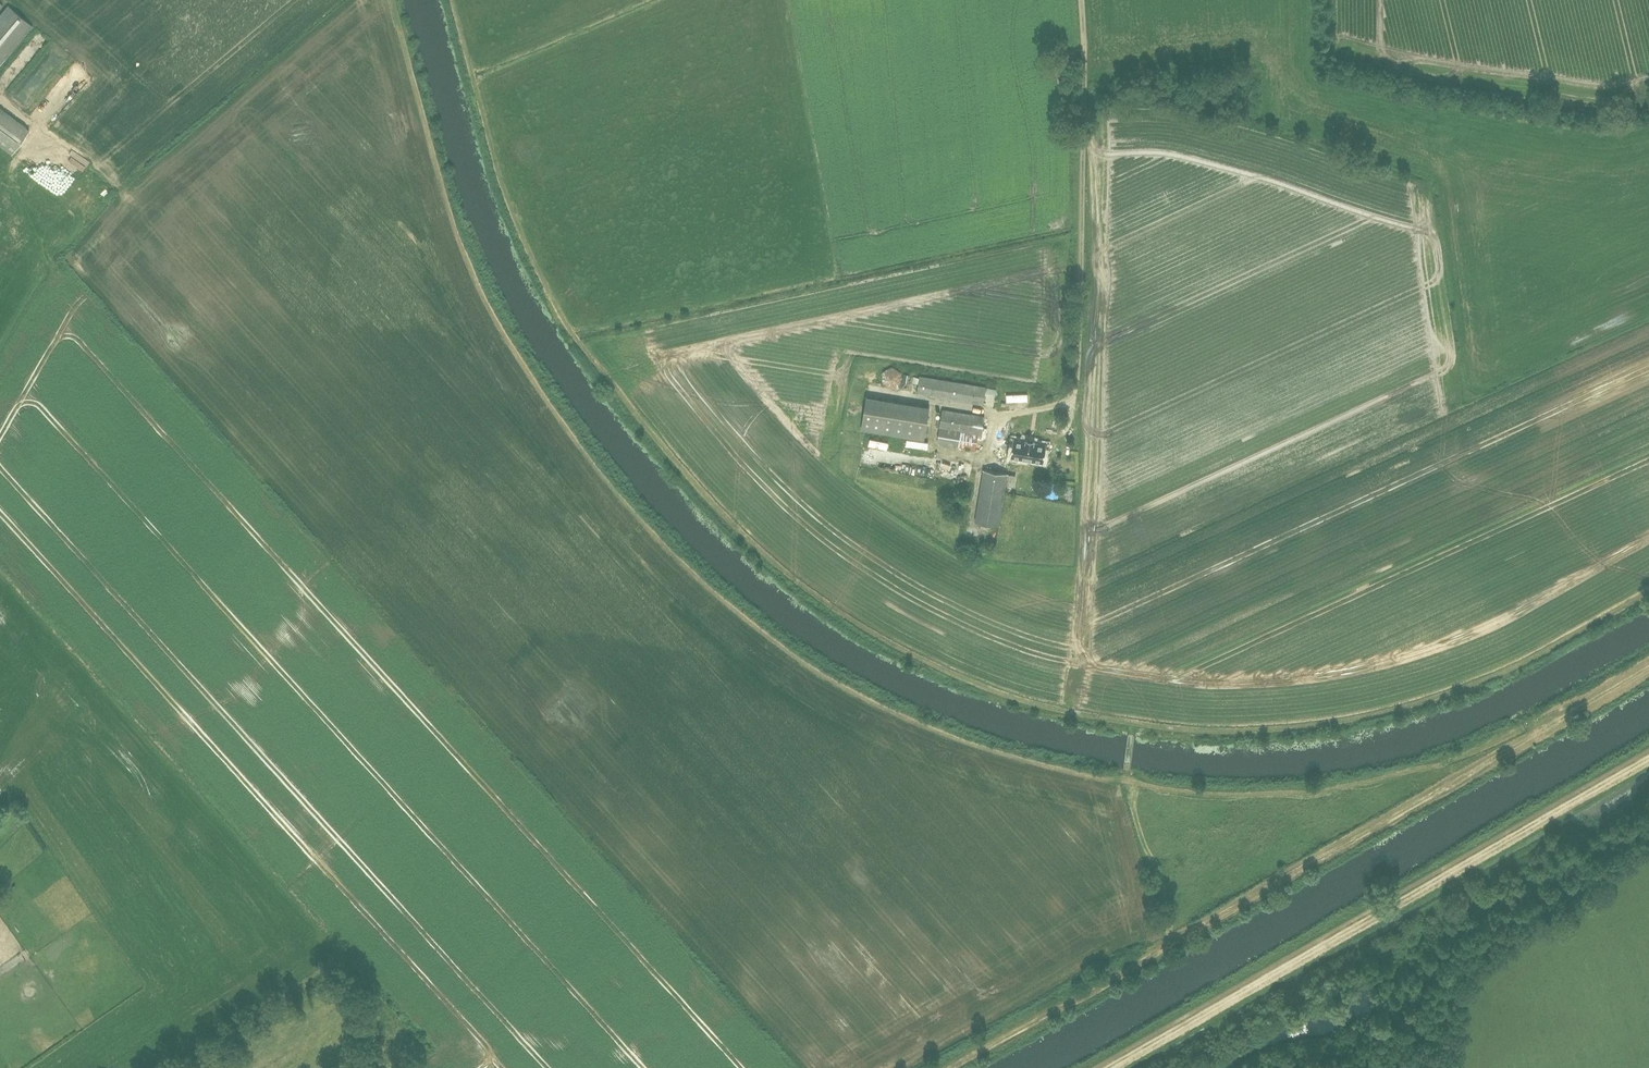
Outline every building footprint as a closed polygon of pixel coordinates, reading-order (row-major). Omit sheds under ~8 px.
[(66,0),(62,0),(0,72),(0,87),(34,116),(105,33),(66,0)] [(32,26),(8,5),(0,15),(0,64),(32,26)] [(13,152),(29,130),(0,108),(0,143),(13,152)] [(37,168),(61,189),(70,179),(59,169),(55,173),(43,162),(37,168)] [(901,383),(901,373),(892,367),(883,372),(883,383),(891,388),(901,383)] [(917,393),(931,396),(983,404),(986,387),(920,376),(917,393)] [(924,431),(925,407),(863,403),(862,428),(924,431)] [(942,409),(937,442),(976,448),(978,435),(981,435),(984,416),(942,409)] [(999,418),(999,429),(1007,429),(1007,418),(999,418)] [(1012,441),(1009,461),(1043,466),(1046,446),(1012,441)] [(999,525),(1007,472),(984,469),(976,521),(999,525)] [(990,536),(986,523),(975,526),(979,539),(990,536)]
